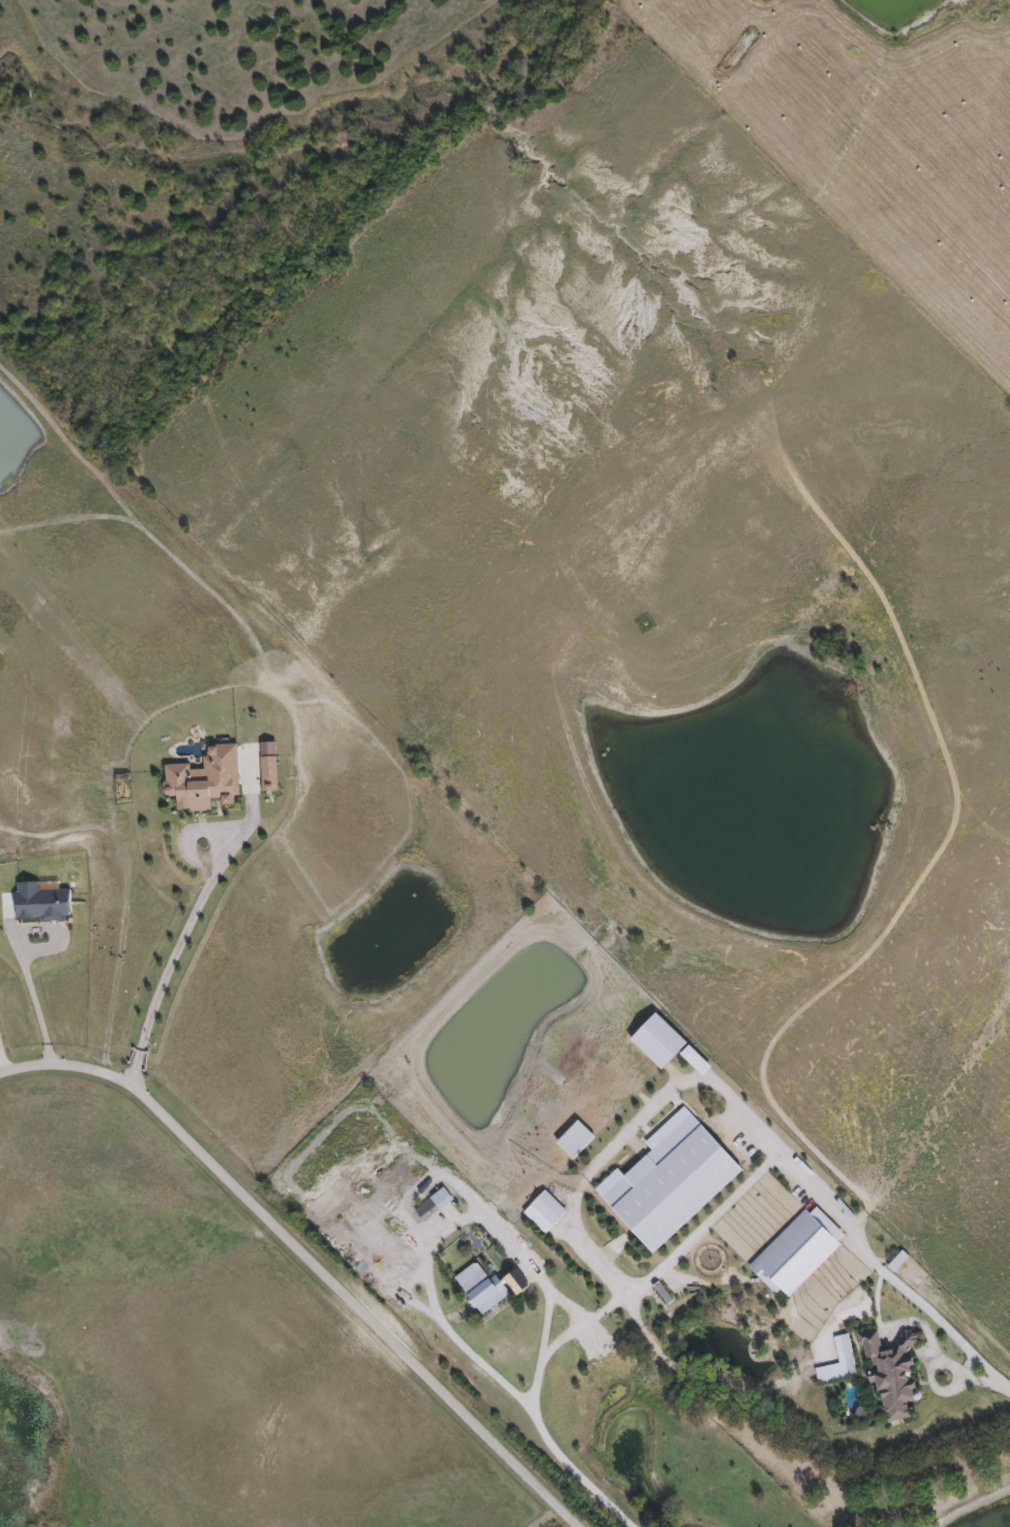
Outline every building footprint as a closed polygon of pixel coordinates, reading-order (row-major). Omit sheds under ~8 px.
[(441,1211),(431,1199),(444,1188),(454,1200),(441,1211)] [(518,1296),(505,1278),(518,1269),(530,1286),(518,1296)] [(460,1286),(480,1271),(490,1283),(497,1277),(510,1295),(482,1316),(460,1286)] [(883,1424),(864,1334),(878,1331),(882,1349),(910,1344),(922,1401),(908,1404),(911,1418),(883,1424)]
